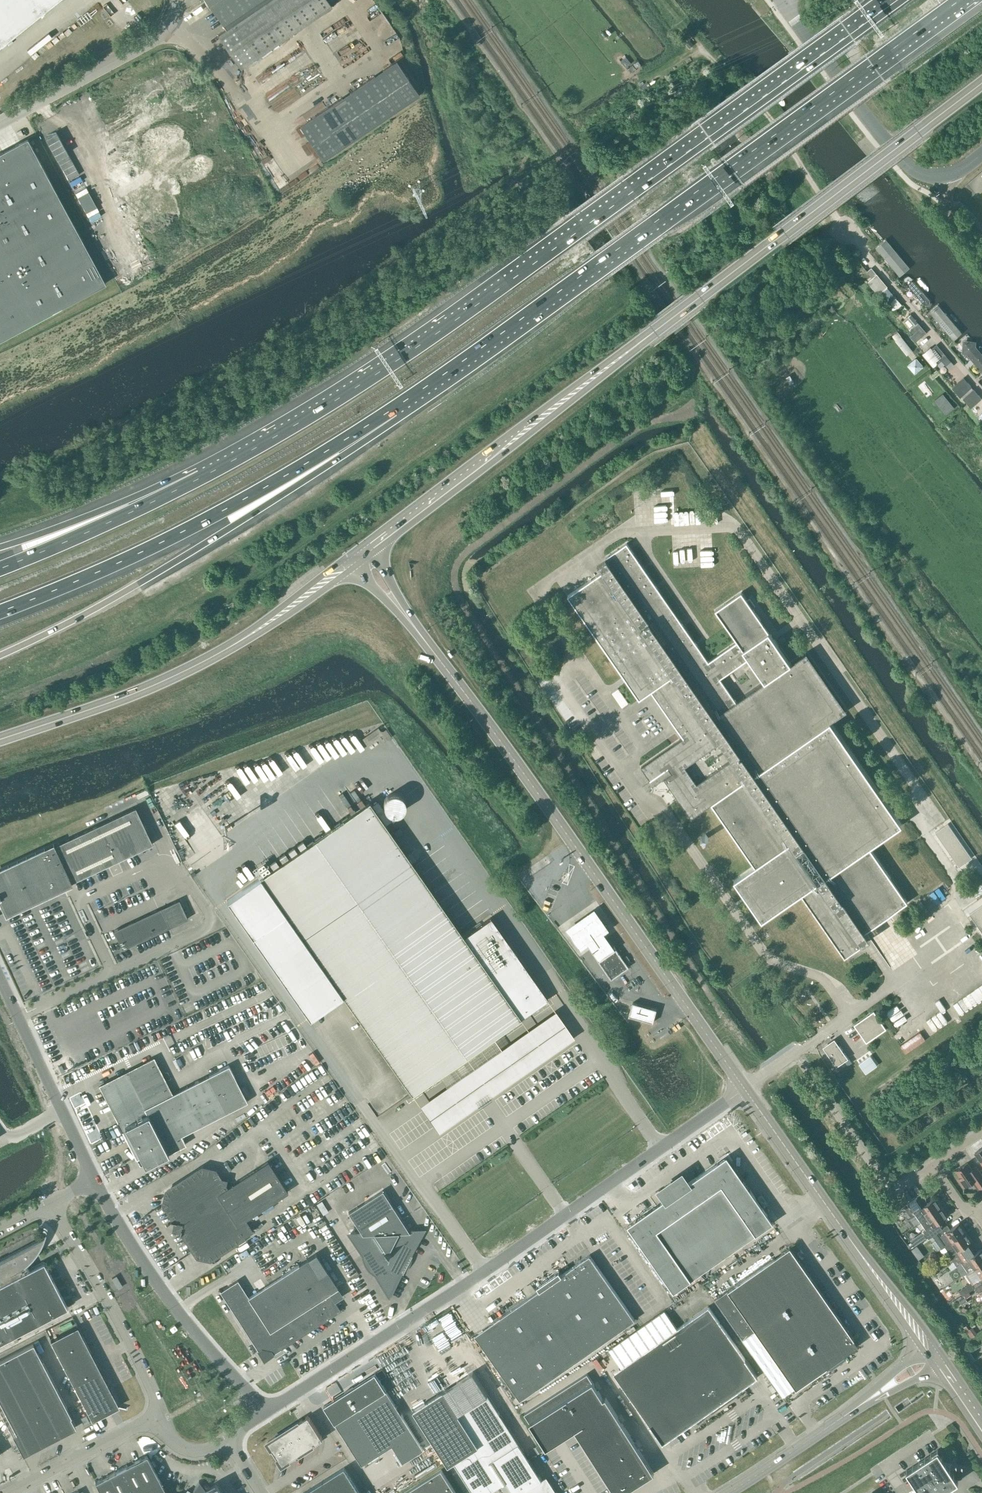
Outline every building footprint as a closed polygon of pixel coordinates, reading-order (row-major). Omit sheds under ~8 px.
[(58,0),(0,0),(0,47),(58,0)] [(124,0),(100,0),(125,33),(140,21),(124,0)] [(240,68),(332,6),(328,0),(207,0),(226,29),(218,35),(240,68)] [(396,61),(300,126),(306,135),(323,160),(419,94),(396,61)] [(278,110),(313,90),(308,81),(293,89),(290,84),(285,87),(291,97),(287,99),(284,93),(272,99),(278,110)] [(105,283),(27,138),(0,152),(0,340),(105,283)] [(262,169),(274,196),(287,190),(275,163),(262,169)] [(882,241),(873,248),(899,279),(908,271),(882,241)] [(899,279),(925,309),(934,301),(908,271),(899,279)] [(887,286),(877,274),(868,281),(878,293),(887,286)] [(888,287),(882,293),(885,297),(890,302),(896,297),(888,287)] [(925,309),(952,339),(961,331),(934,301),(925,309)] [(913,324),(912,325),(917,330),(911,335),(916,341),(926,332),(916,319),(911,314),(907,317),(913,324)] [(897,331),(892,335),(896,340),(901,336),(897,331)] [(978,369),(981,366),(981,355),(961,331),(952,339),(978,369)] [(951,361),(937,344),(931,348),(936,354),(932,357),(936,363),(941,359),(946,365),(951,361)] [(917,358),(908,366),(916,375),(925,366),(917,358)] [(960,396),(972,386),(964,377),(953,387),(960,396)] [(967,394),(975,403),(981,398),(973,389),(967,394)] [(750,598),(747,600),(741,591),(715,610),(737,641),(734,643),(708,661),(627,542),(611,554),(606,557),(611,565),(568,595),(639,699),(651,691),(658,700),(658,701),(683,737),(641,766),(650,779),(663,771),(666,776),(664,778),(669,786),(691,818),(708,806),(712,804),(755,866),(741,875),(734,880),(762,921),(801,894),(845,957),(863,945),(866,942),(871,939),(865,931),(908,902),(901,891),(869,846),(902,824),(831,721),(847,710),(820,671),(807,652),(791,663),(787,657),(772,636),(772,635),(765,626),(764,624),(753,608),(755,606),(750,598)] [(378,727),(362,738),(366,744),(381,734),(385,741),(391,737),(386,729),(383,731),(381,730),(378,727)] [(389,812),(391,813),(393,814),(395,814),(397,814),(399,813),(401,812),(403,810),(404,808),(405,806),(406,804),(406,802),(405,800),(404,798),(403,796),(401,794),(399,793),(397,793),(394,792),(392,793),(390,793),(388,795),(387,796),(385,798),(384,800),(384,802),(384,805),(385,807),(386,809),(387,811),(389,812)] [(372,805),(369,801),(227,900),(309,1018),(343,995),(412,1094),(547,999),(490,917),(463,936),(386,824),(391,820),(378,801),(372,805)] [(153,844),(135,807),(0,870),(0,898),(7,912),(46,893),(47,896),(52,894),(50,891),(137,851),(138,854),(142,852),(141,849),(153,844)] [(959,866),(972,857),(948,823),(935,832),(959,866)] [(160,908),(169,927),(188,918),(179,900),(160,908)] [(969,913),(981,931),(981,905),(969,913)] [(594,909),(566,929),(580,951),(589,944),(598,958),(614,947),(604,933),(608,930),(594,909)] [(160,911),(114,932),(122,949),(168,928),(160,911)] [(598,958),(612,978),(628,966),(614,947),(598,958)] [(656,1009),(633,1003),(629,1015),(652,1021),(656,1009)] [(866,1043),(886,1029),(874,1011),(854,1025),(866,1043)] [(837,1066),(848,1058),(840,1046),(838,1047),(834,1041),(826,1047),(830,1053),(828,1054),(837,1066)] [(186,1144),(181,1135),(247,1101),(229,1064),(172,1093),(154,1058),(100,1085),(137,1157),(140,1156),(145,1165),(153,1160),(156,1161),(156,1162),(157,1162),(157,1161),(158,1158),(167,1153),(186,1144)] [(690,1280),(773,1222),(738,1172),(727,1156),(686,1184),(681,1177),(664,1190),(669,1196),(628,1225),(674,1291),(690,1280)] [(245,1219),(288,1191),(268,1160),(225,1188),(223,1185),(224,1181),(220,1180),(214,1170),(201,1168),(166,1190),(163,1203),(174,1220),(170,1219),(170,1220),(182,1222),(179,1234),(180,1234),(180,1230),(197,1255),(210,1258),(253,1230),(245,1219)] [(972,1181),(978,1189),(981,1186),(981,1173),(980,1170),(975,1174),(967,1162),(956,1170),(961,1176),(958,1178),(964,1187),(972,1181)] [(408,1231),(382,1190),(348,1212),(361,1233),(350,1234),(363,1254),(362,1254),(363,1260),(364,1263),(368,1269),(370,1271),(375,1275),(376,1274),(388,1294),(399,1273),(400,1274),(405,1269),(407,1267),(410,1261),(411,1258),(412,1252),(411,1252),(418,1238),(414,1231),(408,1231)] [(935,1197),(923,1205),(917,1196),(907,1203),(913,1212),(914,1211),(920,1221),(941,1206),(935,1197)] [(939,1229),(935,1224),(948,1215),(941,1206),(920,1221),(925,1228),(922,1230),(927,1237),(932,1234),(939,1229)] [(939,1229),(932,1234),(936,1239),(945,1232),(951,1241),(966,1231),(959,1222),(948,1230),(944,1225),(939,1229)] [(951,1255),(950,1256),(953,1261),(964,1253),(960,1248),(972,1240),(966,1231),(951,1241),(945,1246),(951,1255)] [(45,1232),(43,1237),(0,1260),(0,1316),(11,1336),(67,1307),(43,1261),(29,1268),(26,1263),(33,1257),(39,1249),(43,1241),(46,1232),(45,1232)] [(746,1277),(728,1290),(715,1299),(775,1385),(788,1377),(796,1388),(858,1345),(790,1247),(748,1276),(747,1274),(744,1275),(746,1277)] [(956,1266),(962,1262),(968,1271),(981,1261),(981,1250),(981,1248),(967,1258),(964,1253),(953,1261),(956,1266)] [(491,1323),(511,1351),(494,1363),(520,1399),(635,1319),(590,1254),(562,1274),(559,1270),(537,1285),(540,1289),(491,1323)] [(329,1293),(338,1288),(326,1270),(318,1275),(307,1259),(248,1296),(237,1280),(223,1289),(225,1292),(222,1294),(219,1289),(218,1289),(261,1356),(262,1355),(261,1354),(268,1355),(267,1356),(267,1357),(340,1310),(329,1293)] [(953,1261),(948,1264),(951,1269),(956,1266),(953,1261)] [(971,1282),(975,1287),(981,1282),(981,1261),(968,1271),(967,1272),(973,1281),(971,1282)] [(971,1282),(964,1287),(967,1292),(975,1287),(971,1282)] [(965,1297),(960,1300),(963,1305),(968,1301),(965,1297)] [(665,1310),(609,1349),(621,1367),(613,1372),(663,1442),(758,1376),(709,1306),(677,1328),(665,1310)] [(11,1336),(0,1316),(0,1342),(11,1336)] [(119,1406),(77,1326),(50,1340),(92,1421),(119,1406)] [(33,1343),(0,1360),(0,1402),(26,1451),(72,1426),(73,1428),(76,1427),(70,1416),(71,1416),(33,1343)] [(381,1378),(387,1375),(382,1368),(377,1371),(381,1378)] [(403,1462),(424,1449),(375,1373),(324,1405),(362,1465),(392,1445),(403,1462)] [(546,1448),(575,1430),(615,1492),(622,1492),(655,1472),(607,1396),(603,1399),(587,1373),(524,1414),(546,1448)] [(478,1400),(475,1394),(466,1400),(469,1406),(458,1413),(478,1445),(453,1461),(473,1492),(556,1492),(547,1480),(544,1482),(539,1475),(487,1394),(478,1400)] [(84,1425),(89,1422),(86,1415),(80,1418),(84,1425)] [(322,1438),(308,1415),(267,1441),(282,1464),(322,1438)] [(539,1444),(534,1447),(538,1453),(542,1450),(539,1444)] [(958,1481),(938,1449),(906,1470),(921,1492),(939,1492),(958,1481)] [(146,1455),(95,1481),(101,1492),(166,1492),(146,1455)] [(301,1492),(361,1492),(344,1467),(310,1489),(309,1487),(300,1492),(301,1492)] [(441,1469),(404,1492),(456,1492),(441,1469)] [(216,1483),(205,1489),(199,1481),(191,1492),(187,1490),(185,1492),(221,1492),(216,1483)]
